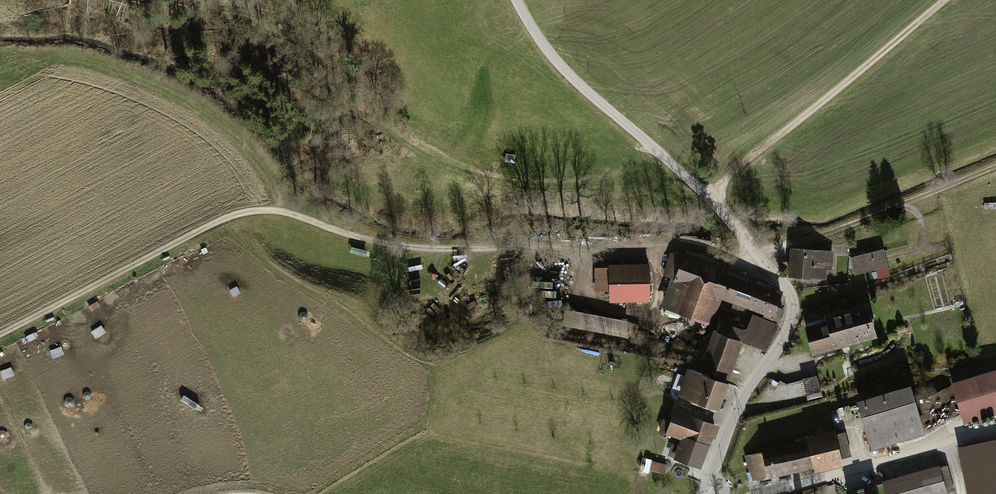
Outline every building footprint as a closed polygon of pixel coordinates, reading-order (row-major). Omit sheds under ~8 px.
[(880,247),(852,256),(858,275),(886,266),(880,247)] [(832,251),(792,248),(790,276),(824,278),(824,268),(831,269),(832,251)] [(679,311),(711,323),(715,311),(709,309),(715,293),(735,300),(732,308),(744,313),(747,305),(768,313),(767,316),(779,321),(784,309),(777,306),(781,295),(768,289),(756,284),(673,253),(665,274),(676,278),(689,283),(679,311)] [(611,285),(611,268),(596,268),(596,285),(611,285)] [(649,268),(611,268),(611,285),(612,298),(649,298),(649,268)] [(689,283),(676,278),(666,306),(679,311),(689,283)] [(870,295),(813,312),(825,352),(882,335),(870,295)] [(628,323),(566,311),(564,324),(625,336),(628,323)] [(704,369),(726,376),(740,340),(767,349),(777,326),(754,316),(746,334),(722,324),(704,369)] [(718,409),(727,383),(691,370),(688,369),(685,376),(688,377),(682,395),(718,409)] [(974,420),(995,414),(995,372),(963,381),(974,420)] [(688,377),(685,376),(678,373),(671,392),(682,395),(688,377)] [(817,375),(802,380),(809,401),(824,396),(817,375)] [(867,395),(881,443),(930,428),(916,381),(867,395)] [(690,438),(683,457),(707,466),(724,421),(686,408),(676,433),(690,438)] [(834,437),(747,457),(752,482),(839,463),(834,437)] [(644,457),(641,468),(665,475),(669,465),(644,457)] [(898,493),(935,493),(959,486),(950,459),(892,478),(898,493)] [(847,493),(848,493),(875,493),(873,486),(847,493)]
